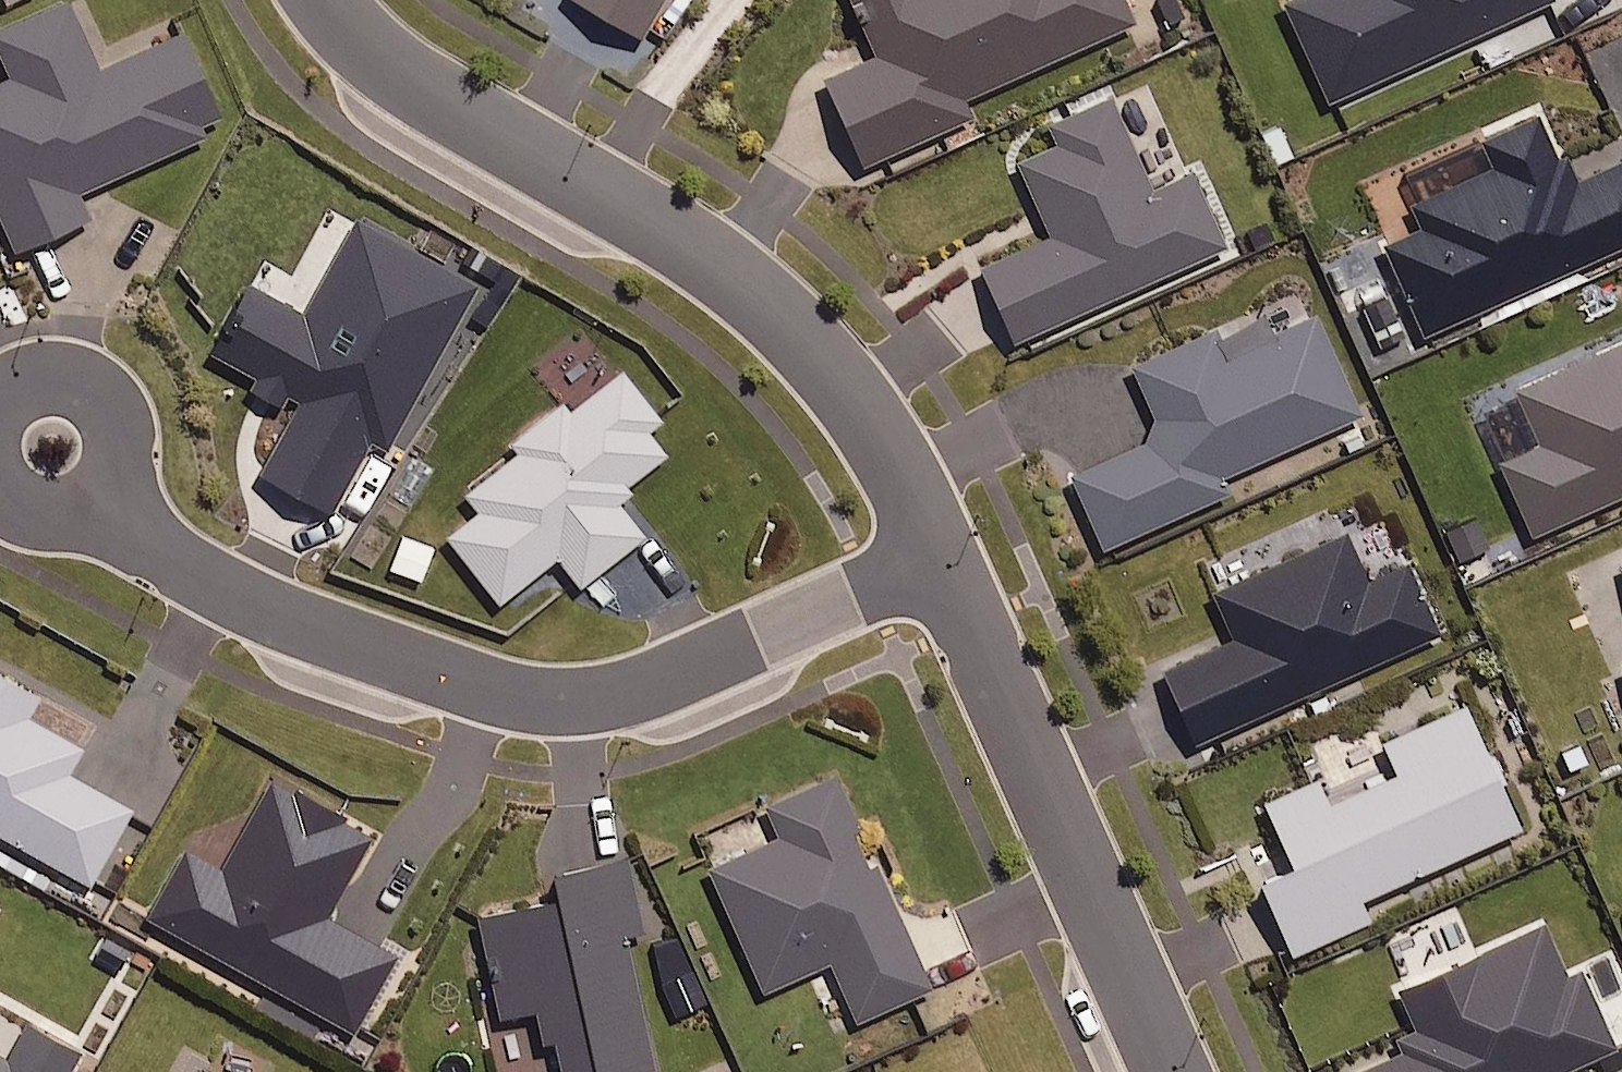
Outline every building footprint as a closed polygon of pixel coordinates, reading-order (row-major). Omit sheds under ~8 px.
[(77,190),(203,134),(198,125),(222,114),(183,27),(96,65),(67,0),(62,0),(0,28),(0,56),(9,75),(0,79),(0,216),(14,247),(88,214),(77,190)] [(641,34),(661,0),(584,0),(641,34)] [(879,52),(824,77),(862,162),(971,113),(963,97),(1131,21),(1122,0),(856,0),(879,52)] [(1329,97),(1546,0),(1285,0),(1329,97)] [(1151,188),(1109,94),(1057,117),(1060,126),(1012,148),(1049,231),(979,262),(1013,338),(1223,245),(1191,171),(1151,188)] [(1538,109),(1482,134),(1496,165),(1412,203),(1421,223),(1384,240),(1430,342),(1490,315),(1485,303),(1621,242),(1621,142),(1564,168),(1538,109)] [(476,281),(355,215),(302,312),(250,284),(214,350),(255,373),(249,384),(294,408),(257,475),(327,513),(369,435),(387,444),(476,281)] [(1360,413),(1316,313),(1225,353),(1213,326),(1132,361),(1163,432),(1070,472),(1102,545),(1225,492),(1218,475),(1360,413)] [(1513,381),(1539,440),(1495,460),(1536,550),(1621,511),(1621,332),(1513,381)] [(660,416),(614,358),(508,442),(515,451),(464,491),(478,509),(447,534),(499,600),(557,553),(581,583),(643,533),(612,494),(666,452),(646,427),(660,416)] [(1367,548),(1349,507),(1207,569),(1235,634),(1163,665),(1194,738),(1435,635),(1393,537),(1367,548)] [(1487,545),(1474,511),(1442,524),(1455,557),(1487,545)] [(0,671),(0,831),(90,880),(131,807),(67,771),(81,745),(25,714),(37,692),(0,671)] [(1520,824),(1466,702),(1383,740),(1397,772),(1331,801),(1319,775),(1265,799),(1289,854),(1253,870),(1290,952),(1369,917),(1360,896),(1520,824)] [(871,866),(832,774),(765,803),(779,835),(709,865),(761,989),(830,959),(856,1019),(929,988),(876,863),(871,866)] [(533,1006),(540,1037),(553,1034),(562,1071),(652,1071),(621,932),(639,928),(623,857),(555,872),(560,895),(482,913),(503,1012),(533,1006)] [(1543,923),(1401,985),(1425,1041),(1352,1071),(1602,1071),(1621,1064),(1579,967),(1565,973),(1543,923)] [(78,1049),(27,1022),(8,1058),(0,1054),(0,1071),(65,1071),(78,1049)]
